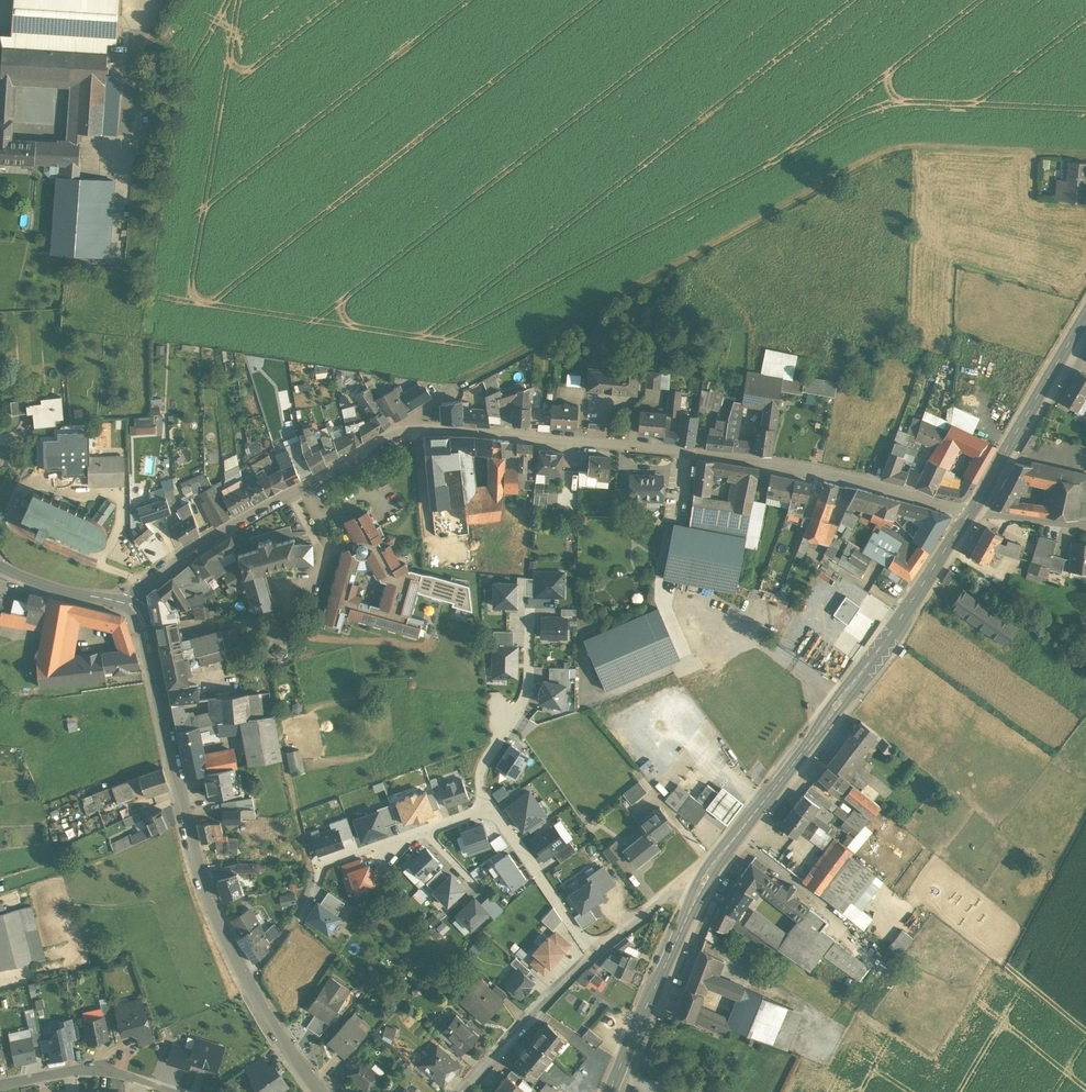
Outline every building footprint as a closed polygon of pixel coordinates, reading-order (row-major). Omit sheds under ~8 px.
[(11,47),(107,54),(108,43),(117,43),(120,0),(14,0),(11,47)] [(11,47),(3,46),(1,76),(15,77),(78,81),(74,141),(80,141),(81,132),(102,134),(107,54),(11,47)] [(11,139),(15,77),(1,76),(0,90),(0,161),(23,162),(23,166),(32,167),(32,163),(34,163),(34,162),(35,162),(36,141),(35,140),(35,141),(11,139)] [(74,141),(58,140),(57,147),(42,146),(42,145),(38,145),(37,162),(59,163),(79,165),(80,141),(74,141)] [(1070,162),(1069,176),(1085,178),(1085,173),(1085,163),(1070,162)] [(79,165),(59,163),(58,176),(52,254),(97,257),(102,180),(78,178),(79,165)] [(1056,200),(1067,202),(1069,180),(1058,180),(1056,200)] [(1085,181),(1069,180),(1067,202),(1083,203),(1085,181)] [(659,308),(644,306),(642,324),(653,325),(653,318),(658,318),(659,308)] [(792,378),(796,357),(765,351),(761,372),(783,376),(781,390),(802,394),(803,391),(835,396),(841,367),(819,362),(816,378),(803,376),(802,380),(792,378)] [(621,370),(588,367),(587,389),(636,393),(638,371),(621,369),(621,370)] [(670,373),(647,371),(645,387),(668,389),(668,388),(669,383),(670,373)] [(1078,371),(1068,388),(1084,398),(1085,394),(1085,375),(1078,371)] [(766,405),(778,407),(781,390),(783,376),(761,372),(761,376),(747,373),(745,386),(742,402),(766,405)] [(568,384),(582,385),(582,374),(569,373),(568,384)] [(495,374),(482,381),(488,395),(499,390),(495,375),(495,374)] [(418,384),(403,393),(400,386),(394,388),(394,390),(395,390),(406,413),(431,397),(426,389),(422,391),(418,384)] [(443,386),(424,384),(427,389),(426,389),(431,397),(444,389),(443,386)] [(734,400),(742,402),(745,386),(736,384),(733,396),(724,394),(724,395),(701,389),(699,407),(718,411),(716,418),(728,420),(734,400)] [(514,385),(499,390),(501,396),(516,392),(514,385)] [(385,415),(375,400),(368,388),(355,396),(371,419),(365,422),(364,419),(358,422),(360,429),(363,442),(363,443),(379,432),(390,423),(385,415)] [(527,388),(516,392),(516,400),(515,400),(514,407),(525,408),(525,401),(526,401),(527,388)] [(677,390),(668,388),(668,389),(666,413),(676,415),(678,390),(677,390)] [(1084,398),(1068,388),(1060,401),(1077,411),(1085,399),(1084,398)] [(406,413),(395,390),(394,390),(388,393),(387,391),(381,395),(382,397),(381,397),(390,411),(395,419),(406,413)] [(488,395),(487,395),(489,411),(489,415),(500,416),(499,405),(498,397),(501,396),(499,390),(488,395)] [(501,396),(498,397),(499,405),(515,400),(516,400),(516,392),(501,396)] [(33,412),(35,426),(55,424),(55,419),(64,418),(61,396),(41,398),(42,402),(27,404),(28,413),(33,412)] [(385,415),(390,411),(381,397),(375,400),(385,415)] [(12,415),(28,413),(27,404),(42,402),(41,398),(11,401),(12,415)] [(737,440),(742,402),(734,400),(728,420),(725,438),(734,438),(732,450),(753,453),(755,443),(737,440)] [(461,401),(441,404),(442,423),(463,425),(462,409),(461,402),(461,401)] [(514,407),(513,425),(529,426),(531,401),(526,401),(525,401),(525,408),(514,407)] [(578,406),(551,404),(550,425),(577,427),(578,406)] [(766,405),(763,427),(775,428),(778,407),(766,405)] [(342,409),(345,424),(358,422),(354,406),(342,409)] [(468,409),(462,409),(463,425),(490,427),(488,415),(489,415),(489,411),(468,409)] [(666,413),(640,411),(638,432),(664,435),(666,413)] [(666,413),(664,435),(664,442),(675,445),(691,445),(696,418),(676,415),(666,413)] [(947,413),(945,425),(943,428),(947,430),(951,425),(952,413),(947,413)] [(134,418),(135,427),(153,426),(153,416),(134,418)] [(728,420),(716,418),(715,427),(710,426),(709,433),(708,433),(706,449),(731,452),(732,450),(734,438),(725,438),(728,420)] [(943,428),(922,419),(920,424),(915,440),(934,449),(947,430),(943,428)] [(347,432),(360,429),(358,422),(345,424),(347,432)] [(913,422),(909,434),(907,440),(914,443),(915,440),(920,424),(913,422)] [(326,464),(321,449),(314,452),(310,444),(318,441),(317,438),(315,431),(312,425),(303,428),(305,434),(301,435),(303,452),(307,461),(313,472),(326,464)] [(938,487),(934,495),(961,500),(970,494),(996,446),(994,445),(951,425),(947,430),(934,449),(928,459),(947,468),(957,449),(975,457),(963,481),(957,490),(938,487)] [(332,442),(333,441),(338,439),(331,426),(326,428),(329,433),(332,442)] [(753,453),(771,456),(775,428),(763,427),(757,426),(755,443),(753,453)] [(338,439),(333,441),(339,456),(363,442),(360,429),(347,432),(345,432),(346,436),(338,439)] [(894,441),(890,451),(902,456),(903,453),(907,440),(909,434),(898,430),(894,441)] [(63,475),(90,475),(91,484),(121,483),(123,482),(122,459),(121,457),(90,458),(89,432),(58,433),(58,439),(44,440),(45,469),(63,468),(63,475)] [(332,442),(329,433),(322,436),(321,436),(325,447),(321,448),(321,449),(326,464),(339,456),(333,441),(332,442)] [(1032,434),(1025,447),(1033,451),(1040,439),(1032,434)] [(451,450),(450,436),(425,437),(427,462),(440,461),(439,451),(451,450)] [(483,451),(485,438),(474,437),(450,436),(451,450),(459,449),(461,468),(469,467),(468,453),(473,452),(473,450),(483,451)] [(493,439),(485,438),(483,451),(493,452),(493,439)] [(508,441),(493,439),(493,452),(494,452),(494,456),(505,456),(508,456),(508,454),(508,441)] [(914,443),(907,440),(903,453),(915,457),(920,445),(914,443)] [(249,458),(251,463),(265,456),(263,451),(262,452),(259,443),(248,447),(250,452),(247,453),(249,458)] [(533,444),(517,443),(517,454),(520,455),(532,455),(533,444)] [(275,454),(281,468),(293,462),(294,462),(289,448),(275,454)] [(459,449),(451,450),(439,451),(440,461),(441,461),(441,465),(454,464),(454,468),(461,468),(459,449)] [(563,453),(539,450),(536,472),(560,474),(563,453)] [(880,479),(903,485),(908,474),(898,470),(902,456),(890,451),(880,479)] [(257,475),(265,471),(263,467),(269,463),(272,462),(269,454),(265,456),(251,463),(257,475)] [(505,456),(504,467),(519,468),(520,455),(517,454),(508,454),(508,456),(505,456)] [(520,455),(519,468),(519,471),(527,472),(528,459),(532,459),(532,455),(520,455)] [(600,456),(596,456),(590,455),(588,471),(588,475),(597,476),(597,479),(608,480),(610,458),(600,457),(600,456)] [(489,491),(504,490),(504,467),(505,456),(494,456),(493,456),(488,456),(489,491)] [(730,464),(698,459),(697,466),(693,466),(691,475),(696,475),(694,493),(708,495),(712,471),(729,474),(730,464)] [(934,496),(934,495),(938,487),(945,473),(947,468),(928,459),(915,487),(934,496)] [(300,479),(313,472),(307,461),(298,465),(297,462),(295,463),(294,462),(293,462),(300,479)] [(441,461),(440,461),(427,462),(435,533),(440,538),(458,536),(459,543),(470,541),(469,533),(468,523),(465,501),(447,503),(441,465),(441,461)] [(301,480),(300,479),(293,462),(281,468),(288,485),(289,486),(301,480)] [(242,482),(257,475),(251,463),(240,469),(240,473),(241,480),(242,482)] [(265,471),(268,475),(274,472),(269,463),(263,467),(265,471)] [(226,480),(240,473),(240,469),(239,464),(225,471),(226,480)] [(730,464),(729,474),(712,471),(708,495),(707,506),(733,510),(733,511),(750,514),(753,500),(759,468),(730,464)] [(1015,464),(996,498),(1014,504),(1017,498),(1015,497),(1025,480),(1033,467),(1015,464)] [(469,467),(461,468),(464,492),(472,492),(469,467)] [(504,490),(504,492),(518,493),(519,471),(519,468),(504,467),(504,490)] [(1054,487),(1057,472),(1049,471),(1033,467),(1025,480),(1032,483),(1047,486),(1054,487)] [(288,485),(281,468),(274,472),(268,475),(265,471),(257,475),(268,496),(288,485)] [(1050,507),(1048,517),(1064,519),(1075,520),(1079,501),(1083,484),(1073,481),(1075,472),(1058,469),(1057,472),(1054,487),(1047,486),(1044,507),(1050,507)] [(588,475),(588,471),(579,470),(578,486),(587,486),(588,475)] [(1079,501),(1085,502),(1085,475),(1075,472),(1073,481),(1083,484),(1079,501)] [(945,473),(938,487),(957,490),(963,481),(945,473)] [(268,496),(257,475),(242,482),(244,486),(253,504),(268,496)] [(794,480),(771,475),(769,484),(768,484),(768,487),(767,492),(790,497),(794,480)] [(661,477),(631,476),(631,489),(631,499),(632,499),(661,500),(661,494),(662,494),(665,491),(665,485),(662,482),(661,482),(661,477)] [(164,490),(173,488),(174,488),(174,477),(161,481),(163,487),(164,490)] [(187,499),(204,491),(212,487),(207,477),(182,489),(187,499)] [(608,480),(597,479),(596,487),(607,488),(608,480)] [(575,481),(562,480),(561,493),(574,493),(575,481)] [(810,483),(794,480),(790,497),(790,498),(796,499),(806,501),(810,483)] [(837,485),(824,481),(819,498),(833,502),(837,485)] [(535,483),(534,492),(543,492),(544,484),(535,483)] [(206,512),(213,526),(218,523),(219,525),(229,518),(218,496),(213,486),(212,487),(204,491),(213,509),(206,512)] [(244,486),(224,497),(233,515),(253,504),(244,486)] [(142,506),(166,497),(164,490),(163,487),(151,491),(150,498),(140,501),(142,506)] [(166,497),(169,506),(178,503),(173,488),(164,490),(166,497)] [(857,489),(846,509),(852,512),(855,507),(864,509),(871,492),(857,488),(857,489)] [(631,489),(616,489),(616,504),(632,504),(632,499),(631,499),(631,489)] [(130,502),(138,502),(138,490),(130,490),(130,502)] [(472,492),(464,492),(465,501),(468,523),(500,519),(504,492),(504,490),(489,491),(472,492)] [(53,499),(52,499),(53,495),(51,498),(43,495),(45,492),(44,491),(43,495),(34,491),(29,501),(24,499),(23,504),(27,506),(23,516),(31,520),(30,523),(32,520),(39,524),(36,532),(45,536),(49,528),(56,531),(55,534),(55,535),(57,531),(59,532),(57,537),(61,539),(63,534),(64,535),(63,538),(64,538),(65,535),(73,539),(71,542),(72,542),(74,539),(81,542),(80,545),(90,548),(91,545),(95,545),(99,544),(103,542),(106,539),(107,535),(106,530),(105,527),(102,524),(93,517),(85,514),(87,511),(78,506),(76,510),(69,506),(70,503),(61,499),(59,502),(58,501),(60,497),(56,495),(53,499)] [(899,501),(871,492),(864,509),(875,512),(894,519),(896,512),(899,501)] [(116,504),(107,497),(93,517),(102,524),(116,504)] [(142,506),(138,507),(143,522),(145,521),(171,512),(169,506),(166,497),(142,506)] [(819,498),(818,497),(814,508),(811,516),(827,521),(833,502),(819,498)] [(796,499),(790,498),(788,506),(795,507),(796,499)] [(1014,504),(996,498),(990,508),(1010,511),(1014,504)] [(750,514),(746,535),(754,537),(759,538),(766,503),(753,500),(750,514)] [(930,509),(899,501),(896,512),(905,514),(914,516),(924,519),(930,509)] [(1075,520),(1085,521),(1085,502),(1079,501),(1075,520)] [(188,502),(177,508),(183,518),(172,525),(184,544),(200,534),(188,502)] [(733,510),(707,506),(692,504),(689,526),(674,523),(663,578),(735,592),(743,546),(746,535),(750,514),(733,511),(733,510)] [(1044,507),(1014,504),(1010,511),(1048,517),(1050,507),(1044,507)] [(811,516),(814,508),(804,505),(800,525),(807,526),(811,516)] [(795,507),(788,506),(788,510),(786,513),(800,515),(801,507),(795,507)] [(852,512),(846,509),(840,521),(846,524),(851,514),(852,512)] [(950,516),(930,509),(924,519),(920,526),(937,537),(950,516)] [(408,576),(405,571),(409,569),(405,563),(401,565),(390,545),(393,543),(395,536),(388,534),(385,536),(379,526),(376,528),(367,511),(359,516),(359,518),(348,524),(357,540),(355,541),(353,544),(352,548),(352,552),(353,554),(352,554),(349,548),(343,552),(338,567),(337,567),(335,575),(336,575),(334,582),(333,582),(331,589),(332,590),(331,594),(329,593),(328,600),(329,600),(327,608),(324,607),(320,620),(323,621),(323,622),(325,623),(324,628),(339,632),(344,613),(349,614),(348,617),(359,620),(358,621),(366,624),(366,622),(373,624),(373,626),(381,628),(381,626),(388,628),(388,630),(395,632),(396,631),(403,633),(403,635),(416,639),(417,636),(418,637),(419,635),(424,636),(428,621),(411,616),(412,612),(413,613),(415,606),(413,606),(414,602),(416,602),(418,595),(417,594),(417,592),(418,590),(419,591),(421,585),(419,584),(421,580),(408,576)] [(894,519),(875,512),(872,520),(882,524),(891,528),(894,519)] [(851,514),(846,524),(848,525),(851,527),(858,517),(851,514)] [(827,521),(811,516),(807,526),(803,536),(810,538),(828,545),(834,533),(838,525),(827,521)] [(885,565),(888,567),(904,538),(882,524),(872,520),(868,529),(873,532),(863,550),(862,551),(871,557),(885,565)] [(145,521),(131,532),(139,544),(145,538),(147,540),(150,537),(148,536),(153,531),(145,521)] [(840,521),(838,525),(834,533),(842,538),(848,525),(846,524),(840,521)] [(937,537),(920,526),(913,538),(919,544),(928,552),(937,537)] [(1004,536),(988,527),(980,542),(994,550),(1018,558),(1021,546),(1008,542),(1007,547),(999,544),(1004,536)] [(753,540),(754,537),(746,535),(743,546),(757,549),(759,541),(753,540)] [(231,536),(200,556),(192,562),(203,578),(211,572),(215,577),(225,570),(218,559),(235,548),(231,536)] [(803,536),(797,550),(805,553),(810,538),(803,536)] [(1056,542),(1040,537),(1032,562),(1049,567),(1052,555),(1056,542)] [(918,546),(904,538),(888,567),(909,581),(928,552),(919,544),(918,546)] [(294,539),(272,545),(271,540),(270,541),(269,539),(259,542),(260,544),(258,544),(260,549),(238,555),(244,576),(245,577),(262,572),(294,563),(294,545),(294,539)] [(994,550),(980,542),(971,556),(987,565),(994,550)] [(1072,542),(1069,571),(1085,573),(1085,543),(1072,542)] [(313,544),(297,545),(294,545),(294,563),(294,565),(313,565),(313,544)] [(851,544),(847,552),(844,551),(841,557),(848,561),(856,546),(851,544)] [(828,545),(823,554),(830,558),(835,548),(828,545)] [(863,550),(856,546),(848,561),(854,565),(862,551),(863,550)] [(871,557),(862,551),(854,565),(863,571),(866,566),(871,557)] [(1065,559),(1052,555),(1049,567),(1048,569),(1061,573),(1065,559)] [(233,562),(229,564),(232,570),(238,567),(236,561),(233,562)] [(192,562),(173,578),(179,589),(180,589),(183,594),(186,599),(204,592),(210,587),(203,578),(192,562)] [(1049,567),(1032,562),(1029,572),(1046,577),(1048,569),(1049,567)] [(909,581),(888,567),(885,565),(881,572),(905,587),(909,581)] [(232,570),(223,576),(223,577),(224,577),(231,588),(243,581),(242,577),(238,567),(232,570)] [(452,605),(472,611),(469,585),(433,574),(433,576),(409,569),(405,571),(408,576),(421,580),(419,584),(421,585),(419,591),(418,590),(417,592),(432,596),(432,598),(441,600),(442,599),(453,602),(452,605)] [(943,581),(949,584),(955,575),(950,571),(943,581)] [(262,572),(245,577),(244,576),(242,577),(243,581),(254,611),(266,609),(272,608),(262,572)] [(535,579),(535,596),(535,597),(563,597),(564,573),(535,572),(535,579)] [(1046,577),(1029,572),(1027,579),(1044,584),(1046,577)] [(990,582),(980,575),(976,581),(987,588),(990,582)] [(0,576),(0,591),(4,595),(5,596),(8,587),(6,586),(8,580),(0,576)] [(173,578),(158,590),(163,599),(169,596),(175,599),(181,609),(191,607),(191,608),(194,607),(204,605),(207,604),(204,592),(186,599),(183,594),(180,589),(179,589),(173,578)] [(517,584),(517,594),(525,594),(525,578),(517,578),(517,584)] [(535,579),(525,578),(525,594),(525,596),(535,596),(535,579)] [(517,584),(494,583),(493,606),(505,606),(517,607),(517,594),(517,584)] [(163,599),(158,590),(150,596),(156,624),(176,621),(175,611),(171,612),(163,599)] [(977,600),(963,590),(951,607),(965,617),(977,600)] [(20,611),(19,613),(27,615),(44,620),(48,598),(30,593),(28,602),(22,600),(20,611)] [(860,606),(846,596),(836,610),(844,615),(841,620),(848,624),(860,606)] [(44,620),(43,626),(36,662),(37,662),(37,665),(64,662),(75,618),(78,605),(49,597),(48,598),(44,620)] [(13,605),(12,609),(20,611),(22,600),(15,598),(13,605)] [(990,609),(977,600),(965,617),(978,626),(990,609)] [(0,603),(0,605),(0,610),(11,612),(12,609),(13,605),(0,603)] [(78,605),(75,618),(83,620),(73,661),(103,657),(136,651),(125,618),(121,616),(78,605)] [(204,605),(194,607),(195,619),(206,617),(204,605)] [(657,608),(584,640),(606,691),(680,659),(657,608)] [(1004,619),(990,609),(978,626),(992,635),(1004,619)] [(833,615),(841,620),(844,615),(836,610),(833,615)] [(44,620),(27,615),(25,622),(43,626),(44,620)] [(566,637),(567,619),(542,619),(541,637),(549,637),(549,640),(559,640),(559,637),(566,637)] [(1017,628),(1004,619),(992,635),(1005,645),(1017,628)] [(177,622),(156,625),(164,664),(224,649),(225,649),(224,643),(221,632),(191,640),(192,647),(182,649),(177,622)] [(235,629),(221,632),(224,643),(237,639),(235,629)] [(494,646),(513,647),(513,632),(494,632),(494,646)] [(237,639),(224,643),(225,649),(259,640),(257,634),(237,639)] [(494,646),(493,646),(492,678),(517,678),(518,647),(513,647),(494,646)] [(224,649),(164,664),(169,689),(188,687),(186,677),(192,675),(192,674),(203,671),(201,664),(226,658),(224,649)] [(136,651),(103,657),(105,672),(113,671),(113,674),(129,673),(128,669),(141,667),(136,651)] [(103,657),(73,661),(64,662),(37,665),(40,688),(107,679),(105,672),(103,657)] [(569,668),(549,668),(549,682),(565,685),(569,687),(569,668)] [(561,707),(565,685),(549,682),(544,681),(543,688),(541,688),(540,695),(541,696),(540,703),(561,707)] [(169,689),(171,703),(187,701),(199,700),(198,686),(188,687),(169,689)] [(249,693),(252,718),(266,717),(264,692),(249,693)] [(214,698),(218,722),(240,719),(252,718),(249,693),(214,698)] [(177,733),(218,722),(214,698),(208,699),(209,711),(195,715),(194,711),(189,712),(187,701),(171,703),(177,733)] [(249,765),(281,759),(274,716),(266,717),(252,718),(240,719),(243,731),(249,765)] [(219,734),(243,731),(240,719),(218,722),(219,732),(219,734)] [(860,721),(841,747),(857,759),(860,757),(877,734),(860,721)] [(218,722),(177,733),(184,762),(204,758),(199,733),(209,730),(210,734),(219,732),(218,722)] [(877,734),(860,757),(865,761),(876,746),(882,739),(877,734)] [(882,739),(876,746),(886,753),(891,746),(882,739)] [(511,775),(514,778),(528,756),(511,745),(497,767),(501,769),(499,772),(509,778),(511,775)] [(844,777),(850,769),(857,759),(841,747),(828,764),(844,777)] [(286,752),(291,775),(305,772),(300,749),(286,752)] [(204,758),(184,762),(187,778),(204,774),(234,768),(238,767),(234,751),(204,758)] [(844,777),(828,764),(816,778),(838,796),(841,791),(849,781),(844,777)] [(234,768),(204,774),(207,792),(206,794),(207,797),(210,799),(213,798),(214,796),(238,792),(234,768)] [(163,769),(139,777),(144,792),(141,792),(143,797),(145,796),(146,797),(170,789),(163,769)] [(849,781),(881,806),(888,799),(850,769),(844,777),(849,781)] [(112,786),(117,800),(141,792),(144,792),(139,777),(138,777),(112,786)] [(434,792),(436,799),(442,797),(439,787),(436,778),(430,780),(434,792)] [(462,780),(439,787),(442,797),(446,807),(469,799),(462,780)] [(881,806),(849,781),(841,791),(857,805),(871,818),(881,806)] [(638,782),(623,794),(631,805),(647,792),(638,782)] [(678,785),(665,801),(677,811),(695,825),(708,809),(708,808),(719,793),(707,784),(696,799),(678,785)] [(506,800),(511,796),(503,785),(492,793),(500,804),(506,800)] [(849,815),(811,786),(804,794),(819,806),(822,803),(845,820),(849,815)] [(719,793),(708,808),(708,809),(727,823),(744,802),(724,787),(719,793)] [(506,800),(510,805),(526,793),(522,788),(511,796),(506,800)] [(93,794),(98,808),(104,806),(98,792),(93,794)] [(434,792),(425,795),(431,811),(439,808),(436,799),(434,792)] [(506,807),(515,819),(536,803),(528,792),(526,793),(510,805),(506,807)] [(406,799),(398,802),(399,805),(404,821),(413,818),(414,820),(423,817),(423,815),(431,812),(431,811),(425,795),(425,793),(416,796),(415,794),(406,797),(406,799)] [(804,794),(794,806),(810,818),(813,814),(819,806),(804,794)] [(252,798),(223,803),(223,811),(241,811),(242,811),(243,811),(254,810),(252,798)] [(536,803),(515,819),(523,830),(527,827),(542,816),(544,814),(536,803)] [(378,811),(384,828),(397,823),(391,807),(390,805),(378,809),(378,811)] [(391,807),(397,823),(404,821),(399,805),(391,807)] [(849,815),(845,820),(860,832),(871,818),(857,805),(849,815)] [(810,818),(794,806),(780,825),(795,837),(810,818)] [(659,807),(639,824),(645,832),(653,842),(674,825),(659,807)] [(162,810),(144,818),(148,827),(149,829),(150,829),(153,836),(170,828),(162,810)] [(241,811),(223,811),(222,823),(241,823),(241,817),(241,811)] [(378,811),(354,820),(361,840),(385,832),(384,828),(378,811)] [(126,826),(134,823),(141,820),(138,813),(123,820),(126,826)] [(831,827),(813,814),(810,818),(827,832),(831,827)] [(545,821),(542,816),(527,827),(530,832),(545,821)] [(148,827),(144,818),(141,820),(134,823),(138,832),(148,827)] [(220,824),(197,824),(202,843),(216,841),(228,842),(228,838),(228,836),(221,836),(220,824)] [(553,825),(531,841),(543,859),(553,852),(566,843),(553,825)] [(483,826),(462,833),(469,852),(490,845),(483,826)] [(148,827),(138,832),(130,835),(134,844),(153,836),(150,829),(149,829),(148,827)] [(319,855),(343,846),(338,830),(333,832),(332,830),(321,834),(321,836),(313,839),(319,855)] [(624,849),(623,849),(625,852),(637,866),(659,848),(653,842),(645,832),(624,849)] [(114,853),(134,844),(130,835),(130,834),(110,843),(114,853)] [(228,842),(228,854),(238,854),(238,837),(228,838),(228,842)] [(616,840),(603,851),(611,864),(625,852),(623,849),(624,849),(616,840)] [(216,841),(216,848),(215,849),(217,854),(221,854),(228,854),(228,842),(216,841)] [(569,841),(553,852),(560,863),(576,852),(569,841)] [(838,841),(814,873),(828,883),(850,855),(854,850),(851,848),(850,850),(838,841)] [(439,862),(427,849),(409,866),(421,879),(429,871),(439,862)] [(485,862),(488,867),(497,861),(504,856),(501,851),(485,862)] [(501,872),(513,889),(526,879),(508,854),(504,856),(497,861),(488,867),(495,876),(501,872)] [(828,883),(820,894),(842,912),(849,903),(852,906),(876,876),(850,855),(828,883)] [(754,858),(751,863),(761,871),(762,871),(765,867),(754,858)] [(349,872),(364,867),(361,859),(343,865),(346,873),(349,872)] [(751,863),(741,876),(751,884),(761,871),(751,863)] [(220,868),(222,879),(237,874),(236,872),(235,864),(220,868)] [(364,867),(349,872),(356,892),(375,885),(368,866),(364,867)] [(591,880),(599,894),(614,884),(603,866),(588,876),(591,880)] [(426,884),(434,892),(448,878),(441,870),(434,877),(426,884)] [(429,871),(421,879),(426,885),(426,884),(434,877),(429,871)] [(762,871),(761,871),(751,884),(758,889),(799,921),(809,908),(793,896),(786,890),(762,871)] [(828,883),(814,873),(806,884),(820,894),(828,883)] [(222,879),(218,880),(225,899),(243,893),(241,893),(235,875),(237,875),(237,874),(222,879)] [(447,906),(465,890),(451,876),(448,878),(434,892),(447,906)] [(738,904),(743,909),(758,889),(751,884),(741,876),(727,896),(738,904)] [(599,894),(591,880),(570,895),(581,912),(589,907),(603,898),(599,894)] [(523,882),(513,889),(517,895),(527,888),(523,882)] [(790,885),(786,890),(793,896),(797,891),(797,887),(794,884),(790,885)] [(320,904),(335,915),(344,903),(328,892),(320,904)] [(279,896),(281,906),(292,904),(290,894),(279,896)] [(738,904),(727,896),(720,906),(730,914),(738,904)] [(488,913),(474,898),(457,915),(472,929),(488,913)] [(335,915),(320,904),(319,903),(307,919),(329,934),(340,918),(335,915)] [(743,909),(738,904),(730,914),(738,919),(735,925),(734,927),(744,933),(748,928),(756,934),(753,939),(763,946),(766,941),(769,944),(777,949),(784,940),(743,909)] [(19,908),(33,961),(45,958),(32,905),(19,908)] [(730,914),(720,906),(710,926),(727,934),(732,923),(735,925),(738,919),(730,914)] [(553,907),(542,920),(553,930),(562,920),(553,907)] [(597,919),(589,907),(581,912),(574,916),(582,928),(597,919)] [(0,969),(33,961),(19,908),(0,913),(0,968),(0,969)] [(784,940),(777,949),(795,962),(820,930),(826,922),(809,908),(799,921),(784,940)] [(263,932),(249,910),(233,921),(243,937),(239,940),(253,962),(265,954),(264,953),(260,947),(265,944),(269,942),(268,941),(263,932)] [(853,922),(847,929),(857,938),(864,930),(853,922)] [(274,924),(267,929),(274,937),(275,937),(281,932),(274,924)] [(267,929),(263,932),(268,941),(274,937),(267,929)] [(903,952),(915,937),(905,929),(893,944),(903,952)] [(834,940),(820,930),(795,962),(809,972),(834,940)] [(705,938),(715,944),(719,938),(708,931),(705,938)] [(569,945),(555,932),(549,939),(548,937),(534,953),(538,956),(550,967),(569,945)] [(613,947),(623,951),(629,946),(632,944),(626,937),(613,947)] [(719,938),(715,944),(728,952),(732,946),(719,938)] [(846,951),(835,942),(824,956),(835,965),(846,951)] [(260,947),(264,953),(268,949),(265,944),(260,947)] [(623,951),(636,957),(639,951),(629,946),(623,951)] [(723,962),(700,950),(689,980),(707,987),(739,1000),(744,988),(718,977),(723,962)] [(608,957),(618,962),(632,968),(636,957),(623,951),(619,959),(610,955),(608,957)] [(846,951),(835,965),(852,978),(863,963),(846,951)] [(430,963),(422,956),(417,962),(425,969),(430,963)] [(550,967),(538,956),(532,963),(544,973),(550,967)] [(530,971),(516,957),(510,963),(518,970),(519,969),(526,976),(530,971)] [(618,962),(608,957),(605,961),(602,958),(598,962),(613,972),(618,962)] [(632,968),(618,962),(613,972),(613,973),(627,980),(632,968)] [(518,970),(505,984),(520,998),(524,993),(525,994),(531,988),(529,987),(533,983),(526,976),(519,969),(518,970)] [(577,981),(585,986),(589,980),(595,974),(588,970),(577,981)] [(585,986),(594,993),(603,979),(595,973),(595,974),(589,980),(585,986)] [(347,989),(331,977),(309,1008),(316,1013),(328,1022),(337,1010),(334,1008),(347,989)] [(492,991),(480,980),(470,991),(473,993),(464,1003),(483,1021),(502,1000),(492,991)] [(707,987),(689,980),(686,989),(675,1015),(693,1023),(693,1021),(725,1035),(728,1026),(731,1020),(699,1006),(707,987)] [(506,995),(496,986),(492,991),(502,1000),(506,995)] [(731,1020),(728,1026),(772,1044),(787,1007),(744,988),(739,1000),(731,1020)] [(141,999),(128,1002),(129,1006),(125,1007),(124,1006),(119,1007),(117,1011),(118,1015),(122,1017),(122,1020),(120,1024),(122,1033),(132,1031),(137,1034),(138,1034),(136,1028),(149,1025),(145,1011),(143,1011),(141,999)] [(103,1015),(104,1023),(112,1022),(108,1002),(100,1004),(103,1015)] [(33,1007),(27,1008),(30,1023),(36,1022),(33,1007)] [(797,1012),(787,1007),(772,1044),(782,1048),(797,1012)] [(328,1022),(316,1013),(306,1027),(319,1036),(331,1023),(328,1022)] [(108,1039),(104,1023),(103,1015),(82,1020),(87,1043),(108,1039)] [(479,1035),(456,1015),(442,1031),(454,1042),(465,1051),(479,1035)] [(609,1017),(606,1018),(604,1021),(605,1025),(608,1027),(612,1026),(614,1022),(613,1019),(609,1017)] [(73,1018),(61,1020),(62,1027),(63,1027),(66,1026),(69,1039),(77,1037),(73,1018)] [(365,1033),(349,1019),(329,1042),(345,1056),(365,1033)] [(41,1043),(37,1024),(29,1025),(31,1036),(33,1044),(41,1043)] [(387,1024),(385,1033),(395,1036),(398,1026),(387,1024)] [(548,1024),(532,1043),(552,1059),(567,1040),(548,1024)] [(149,1025),(136,1028),(138,1034),(140,1044),(155,1041),(151,1025),(149,1025)] [(62,1027),(57,1028),(49,1041),(52,1043),(53,1046),(51,1049),(53,1058),(69,1055),(67,1046),(70,1042),(69,1039),(66,1026),(63,1027),(62,1027)] [(588,1028),(582,1037),(596,1046),(601,1039),(588,1028)] [(31,1036),(11,1040),(16,1063),(36,1059),(33,1044),(31,1036)] [(196,1043),(194,1050),(190,1062),(217,1070),(224,1047),(213,1044),(212,1042),(205,1040),(203,1041),(201,1045),(196,1043)] [(465,1051),(454,1042),(450,1047),(460,1056),(465,1051)] [(526,1050),(525,1049),(521,1054),(521,1055),(514,1064),(533,1081),(552,1059),(532,1043),(526,1050)] [(188,1068),(190,1062),(194,1050),(173,1044),(167,1062),(188,1068)] [(460,1066),(437,1045),(429,1055),(433,1057),(426,1065),(433,1072),(431,1074),(443,1085),(460,1066)] [(361,1060),(355,1055),(346,1065),(352,1071),(361,1060)] [(262,1057),(246,1068),(253,1078),(269,1066),(262,1057)] [(352,1071),(348,1074),(367,1091),(380,1076),(361,1060),(352,1071)] [(270,1065),(253,1078),(252,1078),(258,1086),(256,1087),(260,1091),(268,1091),(284,1091),(282,1089),(287,1085),(281,1075),(278,1076),(270,1065)] [(522,1080),(511,1071),(507,1076),(518,1085),(522,1080)] [(507,1076),(494,1091),(496,1091),(524,1091),(525,1091),(518,1085),(507,1076)] [(682,1088),(689,1091),(694,1091),(697,1087),(687,1080),(682,1088)] [(553,1085),(552,1087),(546,1083),(538,1091),(561,1091),(553,1085)]
